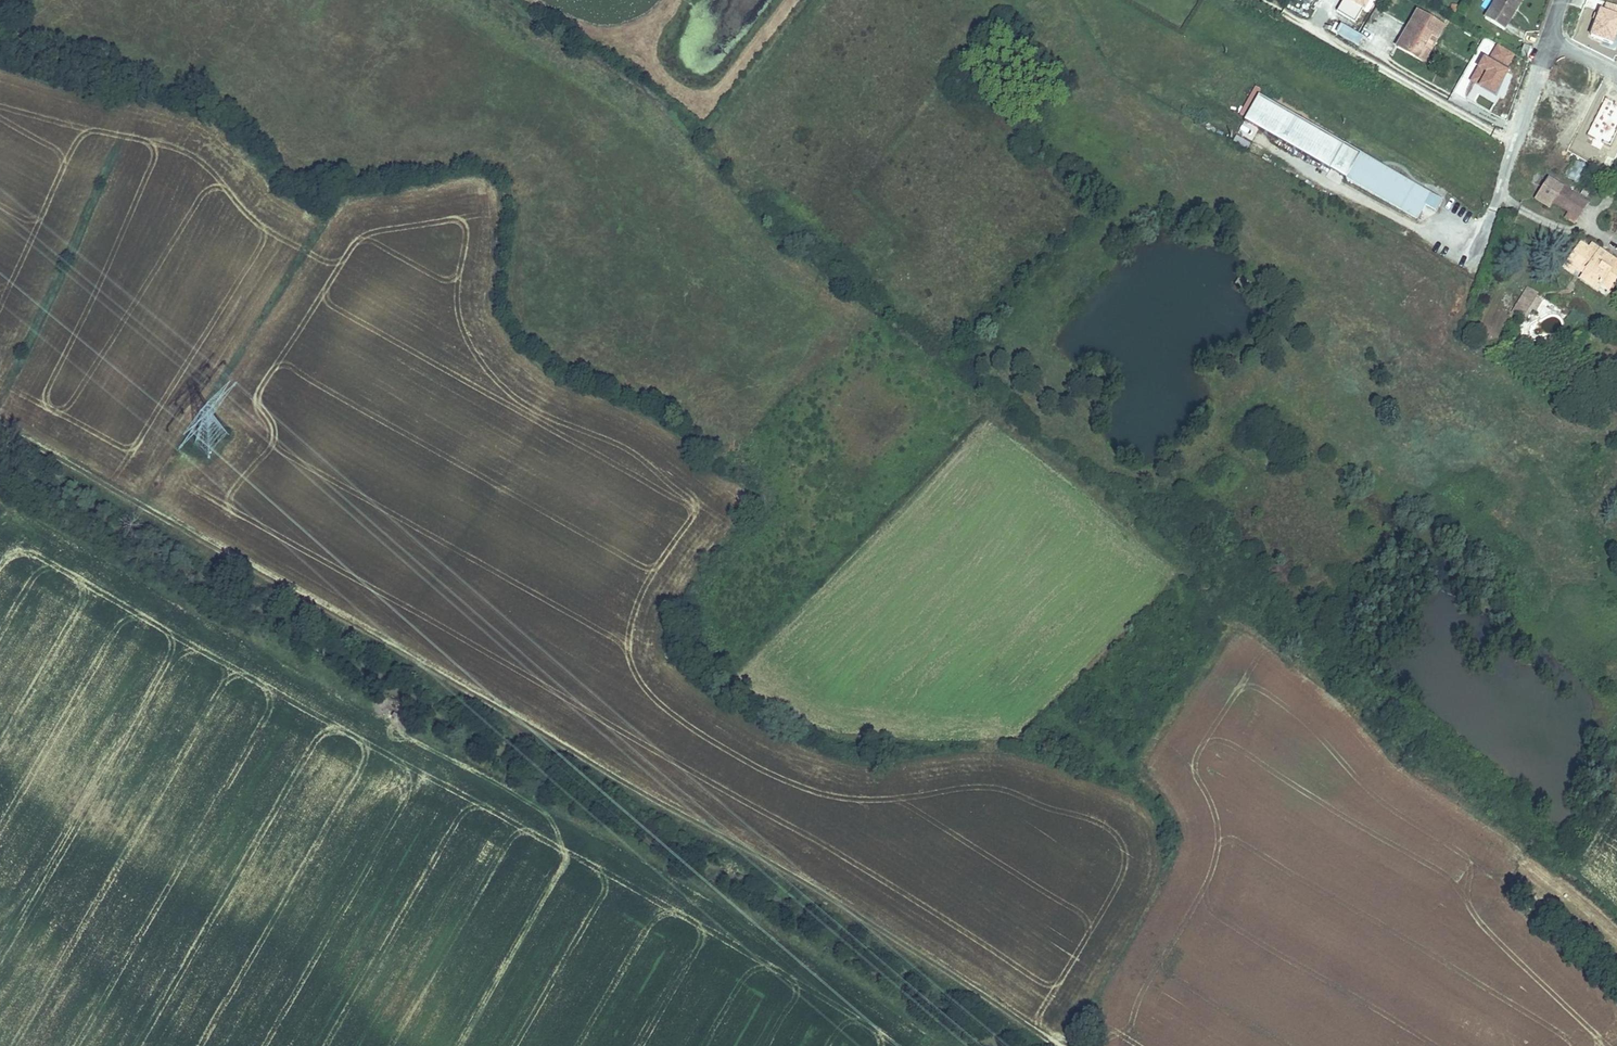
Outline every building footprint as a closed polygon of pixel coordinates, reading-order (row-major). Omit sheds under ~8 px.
[(1525,0),(1499,0),(1486,23),(1505,34),(1525,0)] [(1426,21),(1401,54),(1425,72),(1450,39),(1426,21)] [(1344,31),(1339,39),(1359,51),(1364,43),(1344,31)] [(1528,62),(1532,51),(1526,49),(1522,60),(1528,62)] [(1440,202),(1255,100),(1238,130),(1414,226),(1422,211),(1432,216),(1440,202)] [(1453,143),(1446,157),(1454,161),(1461,147),(1453,143)] [(1574,159),(1565,178),(1581,185),(1589,166),(1574,159)] [(1566,209),(1578,218),(1588,206),(1549,175),(1534,194),(1548,205),(1553,198),(1566,209)] [(1578,218),(1566,209),(1560,216),(1572,226),(1578,218)] [(1566,258),(1575,265),(1571,270),(1577,274),(1597,289),(1604,295),(1616,279),(1616,264),(1591,244),(1586,249),(1578,243),(1566,258)] [(1575,265),(1566,258),(1558,268),(1567,275),(1571,270),(1575,265)] [(1597,289),(1577,274),(1572,280),(1592,295),(1597,289)] [(1534,297),(1521,287),(1499,314),(1512,324),(1534,297)] [(1533,315),(1541,301),(1536,297),(1528,311),(1533,315)]
